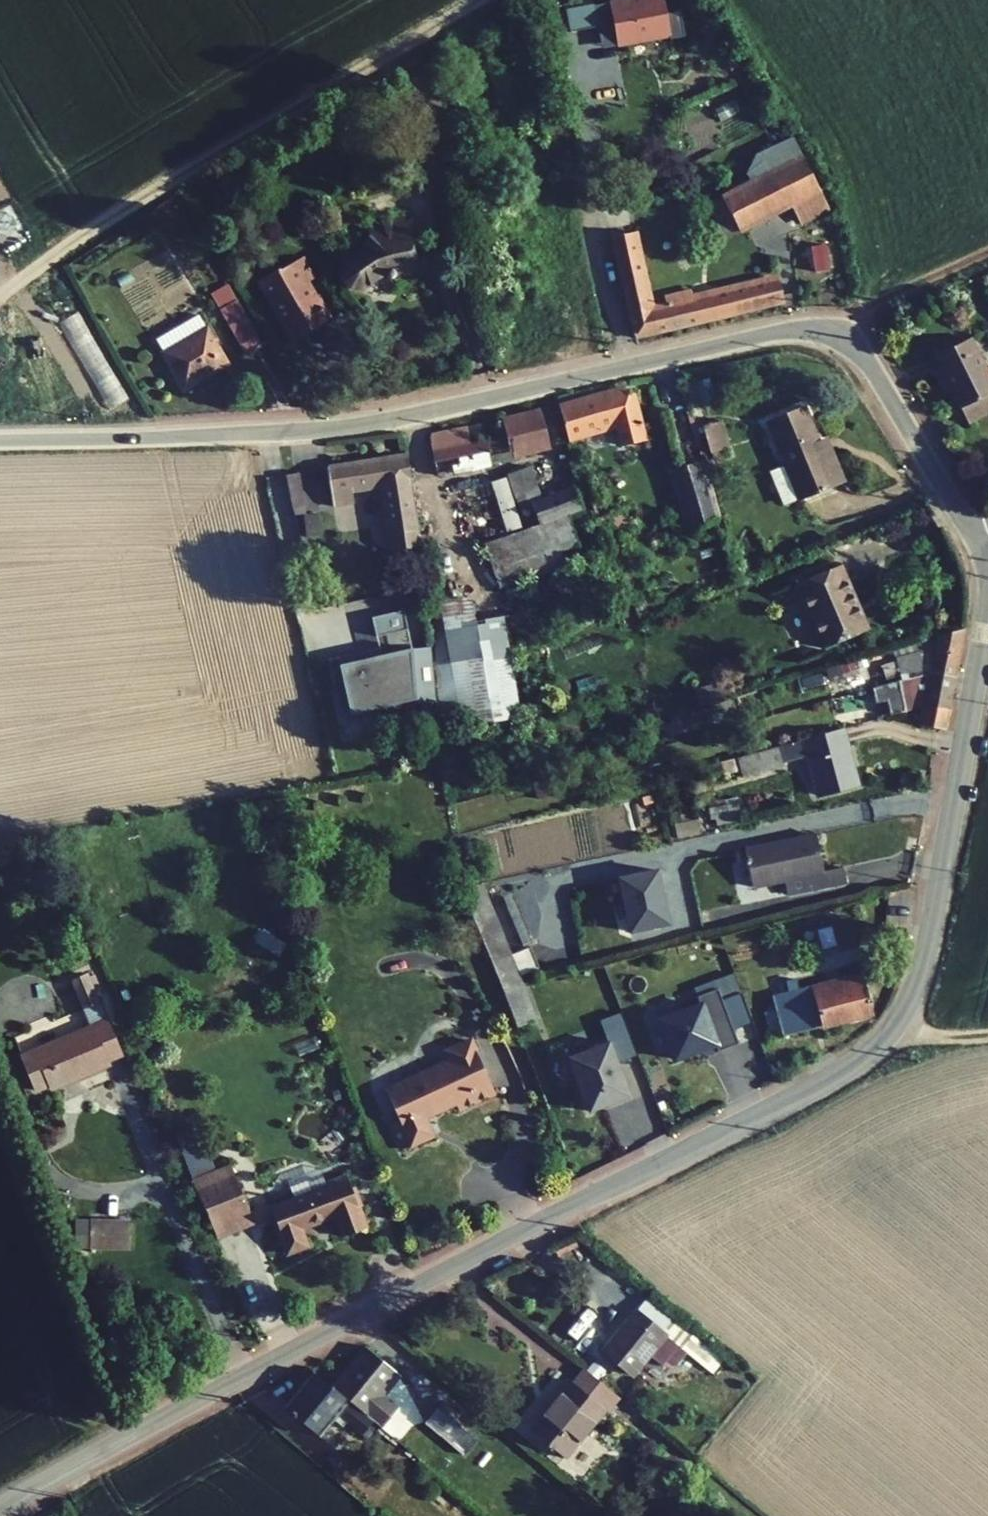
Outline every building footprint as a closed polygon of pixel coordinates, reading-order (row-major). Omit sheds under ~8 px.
[(751,183),(706,206),(724,240),(790,206),(820,190),(793,138),(756,156),(747,175),(751,183)] [(790,206),(798,221),(827,206),(820,190),(790,206)] [(412,272),(401,218),(367,224),(369,236),(359,252),(343,264),(340,274),(341,280),(345,286),(357,290),(365,287),(385,273),(386,278),(390,279),(394,275),(412,272)] [(612,237),(634,337),(784,302),(778,279),(693,299),(691,290),(664,296),(666,306),(651,310),(634,232),(612,237)] [(810,247),(814,271),(829,269),(825,245),(810,247)] [(276,315),(274,316),(290,342),(332,318),(318,294),(316,295),(308,282),(315,278),(303,256),(257,283),(276,315)] [(209,294),(244,354),(261,345),(226,285),(209,294)] [(156,340),(184,388),(222,366),(211,348),(216,345),(199,315),(156,340)] [(968,423),(987,413),(987,376),(969,338),(934,356),(940,369),(951,390),(968,423)] [(222,366),(227,363),(216,345),(211,348),(222,366)] [(934,372),(944,394),(951,390),(940,369),(934,372)] [(701,405),(694,382),(684,384),(692,408),(701,405)] [(559,407),(568,441),(618,428),(623,447),(645,442),(632,395),(626,397),(618,399),(617,392),(559,407)] [(769,421),(785,461),(818,448),(816,443),(801,408),(769,421)] [(432,450),(436,474),(492,463),(549,447),(539,409),(501,420),(508,443),(490,448),(489,440),(432,450)] [(501,420),(429,434),(432,450),(489,440),(490,448),(508,443),(501,420)] [(702,427),(710,454),(712,453),(728,449),(720,422),(702,427)] [(828,444),(826,439),(816,443),(818,448),(828,444)] [(819,452),(818,448),(785,461),(787,465),(801,498),(802,501),(844,483),(829,448),(819,452)] [(714,462),(730,457),(728,449),(712,453),(714,462)] [(419,535),(407,456),(327,469),(332,506),(353,504),(352,490),(381,485),(388,535),(398,534),(400,535),(401,536),(403,538),(405,540),(407,538),(405,537),(419,535)] [(670,469),(688,529),(717,520),(699,461),(670,469)] [(769,472),(783,506),(801,498),(787,465),(769,472)] [(507,476),(518,506),(540,497),(530,467),(507,476)] [(288,475),(297,515),(307,513),(300,473),(288,475)] [(573,487),(531,503),(539,525),(484,544),(499,587),(582,558),(567,516),(582,510),(573,487)] [(303,517),(307,538),(320,536),(317,515),(303,517)] [(391,551),(421,547),(419,535),(405,537),(407,538),(405,540),(403,538),(401,536),(400,535),(398,534),(388,535),(391,551)] [(847,599),(853,596),(840,566),(796,585),(824,650),(868,631),(861,615),(855,617),(847,599)] [(575,569),(523,591),(529,605),(521,608),(533,636),(592,611),(575,569)] [(847,599),(855,617),(861,615),(853,596),(847,599)] [(441,601),(447,730),(520,718),(503,617),(474,621),(470,597),(441,601)] [(372,619),(376,637),(407,630),(403,612),(372,619)] [(917,652),(896,658),(900,676),(930,674),(954,678),(963,629),(936,638),(935,647),(917,652)] [(407,630),(376,637),(381,657),(412,650),(407,630)] [(914,644),(917,652),(935,647),(936,638),(914,644)] [(345,694),(349,714),(415,701),(415,705),(436,703),(432,656),(412,658),(412,650),(381,657),(358,662),(359,667),(330,674),(335,696),(345,694)] [(354,653),(327,659),(330,674),(359,667),(358,662),(356,662),(354,653)] [(875,704),(887,701),(890,716),(924,707),(948,710),(954,678),(930,674),(872,688),(875,704)] [(735,695),(731,682),(726,684),(730,697),(735,695)] [(696,693),(700,706),(730,697),(726,684),(696,693)] [(638,715),(640,723),(679,713),(676,702),(647,709),(648,712),(638,715)] [(924,707),(919,726),(944,731),(948,710),(924,707)] [(721,763),(724,774),(735,771),(742,769),(743,774),(744,777),(784,766),(783,763),(809,756),(820,795),(856,785),(841,730),(721,763)] [(532,783),(536,800),(548,797),(543,780),(532,783)] [(640,799),(642,807),(651,804),(649,797),(640,799)] [(728,824),(741,821),(735,797),(722,800),(728,824)] [(716,826),(728,824),(722,800),(707,804),(710,820),(715,819),(716,826)] [(673,825),(676,839),(700,834),(697,819),(673,825)] [(785,881),(788,895),(847,883),(843,868),(824,872),(816,835),(745,850),(753,888),(785,881)] [(502,990),(521,985),(518,976),(538,968),(530,948),(510,955),(482,885),(461,889),(502,990)] [(503,898),(522,946),(529,943),(510,895),(503,898)] [(86,974),(72,980),(84,1009),(98,1003),(96,997),(102,995),(94,975),(88,978),(86,974)] [(742,996),(734,976),(694,991),(697,997),(717,989),(723,1004),(742,996)] [(861,976),(773,998),(776,1009),(863,986),(861,976)] [(516,1028),(535,1021),(521,985),(502,990),(516,1028)] [(863,986),(776,1009),(783,1037),(870,1015),(863,986)] [(738,1044),(717,989),(697,997),(700,1006),(660,1021),(675,1059),(714,1044),(717,1052),(738,1044)] [(21,1056),(35,1090),(50,1084),(51,1088),(108,1065),(106,1061),(120,1055),(98,1003),(84,1009),(92,1026),(21,1056)] [(776,1009),(763,1013),(770,1040),(783,1037),(776,1009)] [(638,1057),(623,1016),(602,1024),(608,1043),(617,1065),(638,1057)] [(390,1125),(401,1150),(431,1136),(423,1117),(420,1111),(429,1107),(432,1113),(455,1102),(458,1109),(494,1093),(471,1041),(447,1052),(451,1061),(385,1091),(399,1121),(390,1125)] [(568,1057),(588,1111),(628,1096),(608,1043),(568,1057)] [(194,1183),(216,1238),(254,1223),(231,1167),(194,1183)] [(320,1170),(286,1183),(293,1200),(327,1187),(326,1184),(320,1170)] [(293,1200),(269,1209),(275,1223),(271,1225),(279,1244),(282,1243),(286,1254),(305,1247),(298,1229),(335,1215),(343,1236),(366,1228),(347,1176),(326,1184),(327,1187),(293,1200)] [(90,1221),(75,1221),(74,1248),(89,1248),(90,1221)] [(90,1221),(89,1248),(131,1250),(131,1223),(90,1221)] [(664,1335),(674,1323),(645,1300),(636,1312),(664,1335)] [(602,1351),(633,1377),(651,1356),(664,1366),(675,1366),(686,1352),(682,1349),(664,1335),(636,1312),(602,1351)] [(712,1373),(722,1361),(692,1337),(682,1349),(686,1352),(712,1373)] [(399,1376),(364,1348),(332,1388),(349,1402),(356,1408),(381,1429),(398,1409),(382,1396),(399,1376)] [(598,1380),(605,1372),(593,1362),(586,1371),(598,1380)] [(572,1383),(531,1432),(565,1459),(605,1411),(609,1414),(620,1399),(598,1380),(586,1371),(584,1369),(572,1383)] [(285,1409),(320,1437),(333,1422),(349,1402),(332,1388),(314,1373),(285,1409)] [(333,1422),(340,1427),(345,1422),(356,1408),(349,1402),(333,1422)] [(467,1433),(472,1427),(442,1402),(437,1408),(467,1433)] [(394,1440),(381,1429),(356,1408),(345,1422),(367,1440),(371,1435),(388,1448),(394,1440)] [(425,1423),(464,1456),(476,1441),(467,1433),(437,1408),(425,1423)] [(367,1440),(384,1453),(388,1448),(371,1435),(367,1440)] [(351,1474),(356,1467),(320,1437),(305,1456),(342,1485),(351,1474)] [(342,1485),(355,1496),(364,1485),(351,1474),(342,1485)]
